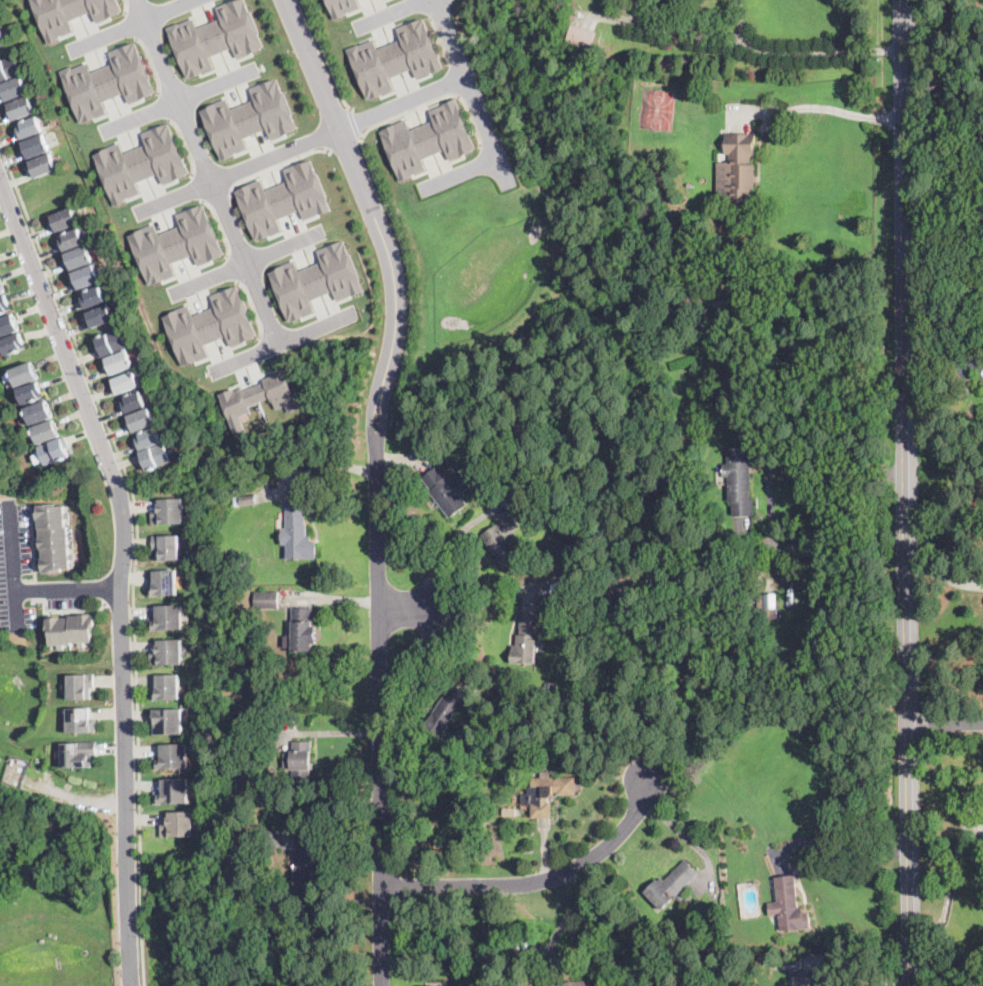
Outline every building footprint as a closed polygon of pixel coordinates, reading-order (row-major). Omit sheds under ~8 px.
[(34,4),(32,0),(119,0),(123,9),(119,11),(120,12),(98,21),(93,10),(71,20),(75,29),(59,35),(60,38),(50,43),(45,30),(43,31),(32,4),(34,4)] [(219,5),(232,0),(247,0),(251,10),(252,9),(261,32),(260,32),(265,45),(261,46),(262,48),(239,57),(235,46),(212,56),(216,67),(193,76),(192,75),(189,77),(183,64),(182,64),(172,38),(174,38),(169,26),(195,17),(199,26),(212,21),(223,17),(219,5)] [(328,8),(325,0),(359,0),(361,6),(346,12),(346,13),(334,18),(330,7),(328,8)] [(420,17),(420,18),(423,17),(429,31),(430,30),(441,56),(440,56),(444,67),(417,77),(413,68),(391,77),(395,88),(371,98),(371,97),(368,98),(362,84),(360,85),(350,60),(352,59),(347,48),(373,38),(377,48),(401,38),(397,27),(420,17)] [(591,48),(590,51),(567,44),(572,25),(596,32),(591,48)] [(8,42),(0,47),(0,29),(8,42)] [(567,31),(565,41),(559,40),(561,31),(561,30),(567,31)] [(137,41),(142,55),(144,54),(153,76),(152,77),(157,89),(153,91),(154,93),(131,102),(127,91),(104,100),(108,111),(84,121),(84,120),(80,122),(75,108),(74,109),(64,83),(65,82),(61,71),(87,62),(91,71),(104,66),(115,62),(110,50),(132,42),(133,43),(137,41)] [(23,73),(0,81),(0,61),(14,56),(16,55),(23,73)] [(28,94),(7,101),(1,85),(22,77),(28,94)] [(278,77),(284,91),(285,91),(294,113),(293,113),(298,126),(295,127),(295,129),(272,138),(268,128),(245,137),(250,148),(226,157),(222,158),(217,145),(216,145),(205,119),(207,119),(202,108),(229,98),(232,108),(245,103),(256,98),(252,87),(274,78),(274,79),(278,77)] [(35,112),(14,120),(9,104),(30,96),(35,112)] [(456,97),(461,108),(462,108),(473,133),(472,134),(477,147),(474,148),(475,150),(452,160),(447,148),(424,158),(428,167),(413,174),(413,175),(402,180),(397,169),(396,170),(385,144),(387,143),(381,130),(384,128),(383,127),(406,117),(411,129),(435,119),(431,109),(445,103),(445,102),(456,97)] [(23,139),(22,139),(18,128),(22,127),(20,123),(37,116),(43,132),(23,139)] [(172,122),(177,136),(179,136),(188,158),(187,158),(192,171),(188,172),(189,174),(166,183),(162,173),(139,182),(143,193),(119,202),(115,203),(110,190),(109,190),(99,164),(100,164),(96,153),(122,143),(126,153),(139,148),(150,143),(145,132),(167,123),(168,124),(172,122)] [(32,158),(29,159),(23,142),(44,134),(50,151),(32,158)] [(754,154),(751,154),(751,164),(754,164),(754,189),(751,189),(751,209),(730,209),(730,198),(717,198),(717,162),(730,162),(730,154),(725,154),(725,134),(756,134),(756,146),(754,146),(754,154)] [(39,177),(36,178),(30,162),(31,162),(51,154),(57,169),(39,177)] [(312,159),(317,172),(319,172),(328,194),(327,194),(332,207),(328,209),(329,210),(306,219),(302,209),(279,218),(283,229),(259,239),(259,238),(255,239),(250,226),(249,227),(239,201),(240,200),(236,189),(262,179),(266,189),(279,184),(290,179),(285,168),(307,159),(308,160),(312,159)] [(205,204),(210,218),(212,217),(220,240),(219,240),(224,253),(221,254),(221,256),(198,265),(194,254),(171,264),(176,275),(152,284),(152,283),(148,285),(143,272),(142,272),(132,246),(133,246),(129,234),(155,225),(159,234),(171,229),(183,225),(178,213),(200,205),(200,206),(205,204)] [(62,230),(57,232),(51,215),(71,208),(72,208),(78,224),(62,230)] [(67,251),(65,251),(60,240),(64,239),(63,235),(79,229),(85,243),(67,251)] [(346,240),(351,254),(353,253),(362,276),(361,276),(366,289),(362,290),(363,292),(340,301),(336,290),(313,300),(317,311),(293,320),(293,319),(289,321),(284,308),(283,308),(273,282),(274,282),(270,270),(296,261),(300,270),(313,265),(324,261),(319,249),(341,241),(342,242),(346,240)] [(73,270),(72,270),(66,254),(87,246),(93,262),(73,270)] [(682,269),(675,270),(673,263),(681,261),(683,268),(682,269)] [(81,289),(79,290),(73,274),(93,265),(100,281),(81,289)] [(729,279),(720,281),(718,270),(727,269),(729,279)] [(238,285),(244,298),(245,298),(254,320),(253,320),(258,333),(255,334),(255,336),(232,345),(228,335),(205,344),(210,355),(186,365),(186,364),(182,365),(177,352),(176,353),(165,327),(167,326),(162,315),(189,305),(192,315),(205,310),(216,305),(212,294),(234,285),(234,286),(238,285)] [(89,308),(86,309),(82,298),(86,296),(85,293),(100,286),(105,301),(89,308)] [(11,310),(0,314),(0,297),(5,295),(11,310)] [(719,317),(718,317),(713,303),(725,299),(730,313),(719,317)] [(111,311),(111,313),(114,312),(116,319),(93,328),(90,321),(90,320),(88,314),(108,305),(111,311)] [(11,333),(0,337),(0,319),(12,314),(19,330),(11,333)] [(103,356),(96,338),(120,329),(127,347),(103,356)] [(14,352),(6,355),(0,340),(20,332),(26,347),(14,352)] [(115,374),(112,375),(106,359),(115,355),(127,350),(133,367),(115,374)] [(28,382),(17,386),(14,380),(13,377),(12,374),(12,373),(11,370),(32,362),(38,378),(28,382)] [(242,415),(248,430),(237,434),(221,393),(234,388),(235,390),(243,387),(245,390),(266,382),(265,379),(273,375),(272,372),(285,367),(302,408),(292,412),(289,403),(280,406),(278,401),(274,403),(272,397),(251,406),(253,411),(242,415)] [(134,376),(136,379),(139,378),(142,385),(118,395),(115,386),(116,386),(113,380),(133,372),(134,376)] [(9,382),(6,383),(4,376),(12,373),(12,374),(13,377),(14,380),(9,382)] [(44,398),(23,405),(18,389),(38,382),(44,398)] [(143,407),(126,414),(122,403),(126,401),(125,397),(126,396),(140,391),(146,406),(143,407)] [(52,417),(31,425),(25,409),(46,401),(52,417)] [(136,431),(134,432),(128,416),(143,411),(149,408),(155,424),(136,431)] [(40,444),(39,444),(33,428),(54,420),(60,436),(40,444)] [(152,446),(140,450),(136,439),(140,437),(139,433),(155,427),(161,443),(152,446)] [(47,466),(46,466),(39,447),(66,437),(70,447),(66,449),(70,457),(47,466)] [(166,464),(147,471),(144,464),(141,465),(137,453),(164,443),(171,462),(166,464)] [(751,473),(752,485),(752,491),(750,491),(751,499),(754,498),(755,515),(734,516),(733,501),(730,501),(728,477),(724,477),(724,467),(723,464),(728,464),(727,448),(750,447),(751,473)] [(444,468),(446,470),(455,481),(461,476),(470,487),(461,495),(468,504),(450,518),(434,498),(429,492),(432,490),(423,478),(437,467),(439,469),(443,466),(444,468)] [(566,500),(562,502),(559,495),(566,492),(569,499),(566,500)] [(255,505),(241,506),(241,501),(241,498),(241,497),(256,495),(257,504),(255,505)] [(152,523),(152,510),(158,510),(158,503),(160,503),(160,498),(184,498),(185,522),(152,523)] [(303,510),(303,516),(306,516),(306,525),(307,525),(307,536),(311,536),(311,542),(316,542),(317,559),(287,559),(287,545),(282,545),(282,529),(282,528),(287,528),(286,502),(303,501),(303,510)] [(55,502),(55,505),(64,504),(64,511),(69,511),(69,517),(66,517),(66,524),(68,524),(68,532),(72,531),(72,535),(69,535),(69,543),(73,543),(73,545),(69,545),(70,553),(74,552),(74,558),(70,558),(71,568),(62,569),(63,572),(44,573),(44,569),(42,569),(41,557),(42,557),(42,548),(40,548),(40,546),(39,546),(38,537),(40,537),(39,528),(38,528),(38,518),(36,518),(35,505),(37,505),(37,503),(55,502)] [(557,524),(554,526),(549,516),(555,513),(560,522),(557,524)] [(506,569),(505,569),(482,534),(512,514),(520,526),(506,536),(521,558),(506,569)] [(180,559),(158,559),(157,548),(154,549),(153,534),(180,534),(180,559)] [(149,594),(149,581),(155,581),(154,570),(177,569),(178,594),(149,594)] [(278,608),(255,608),(254,592),(278,591),(278,608)] [(776,607),(777,613),(777,617),(766,617),(766,609),(757,609),(757,603),(757,595),(776,594),(776,607)] [(184,628),(154,630),(154,626),(149,626),(150,616),(158,616),(157,604),(183,603),(184,628)] [(318,626),(317,644),(313,643),(313,652),(292,651),(293,648),(284,648),(284,642),(284,635),(292,636),(292,608),(313,608),(313,626),(318,626)] [(93,613),(93,614),(95,614),(95,632),(93,632),(93,641),(86,641),(86,646),(80,646),(80,641),(74,641),(74,644),(65,644),(65,649),(60,649),(60,644),(51,644),(51,634),(48,635),(47,617),(50,617),(50,616),(62,615),(62,617),(70,617),(70,615),(81,614),(81,613),(93,613)] [(539,628),(538,636),(537,664),(511,663),(512,651),(513,651),(513,645),(516,646),(517,634),(520,634),(520,629),(520,614),(539,615),(539,628)] [(151,664),(151,651),(157,651),(157,644),(158,644),(158,639),(183,639),(183,664),(151,664)] [(92,697),(68,698),(68,673),(95,672),(95,687),(92,687),(92,697)] [(181,697),(152,699),(152,686),(157,685),(157,674),(180,673),(181,697)] [(441,737),(440,739),(423,728),(452,683),(470,695),(441,737)] [(91,718),(96,718),(97,731),(68,732),(67,708),(90,706),(91,718)] [(153,734),(152,720),(154,720),(154,709),(183,708),(184,733),(153,734)] [(92,765),(63,766),(62,742),(97,740),(98,754),(92,754),(92,765)] [(312,753),(311,764),(311,784),(291,784),(292,768),(284,767),(285,753),(292,753),(292,741),(312,742),(312,753)] [(154,768),(154,756),(161,756),(161,743),(188,743),(188,767),(154,768)] [(496,773),(491,778),(486,772),(492,768),(496,773)] [(189,801),(155,802),(155,790),(163,789),(162,777),(188,777),(189,801)] [(549,798),(549,801),(553,801),(553,818),(532,818),(532,803),(530,803),(530,806),(527,806),(527,804),(523,804),(523,799),(523,794),(529,794),(529,787),(532,787),(531,778),(576,777),(576,793),(576,795),(554,795),(554,798),(549,798)] [(516,816),(503,816),(504,808),(517,808),(516,816)] [(194,835),(162,835),(162,823),(169,823),(169,815),(170,815),(170,810),(194,810),(194,835)] [(314,884),(313,891),(293,890),(297,836),(317,838),(314,884)] [(699,873),(687,885),(662,910),(645,892),(657,880),(659,881),(662,878),(665,880),(686,860),(699,873)] [(798,906),(798,907),(802,906),(803,912),(809,911),(811,927),(780,930),(779,914),(769,915),(768,903),(777,902),(775,877),(795,875),(798,906)] [(719,922),(714,923),(712,915),(719,913),(721,921),(719,922)] [(642,933),(639,938),(631,934),(634,929),(642,933)] [(796,985),(794,985),(794,970),(817,970),(817,985),(815,985),(796,985)]
